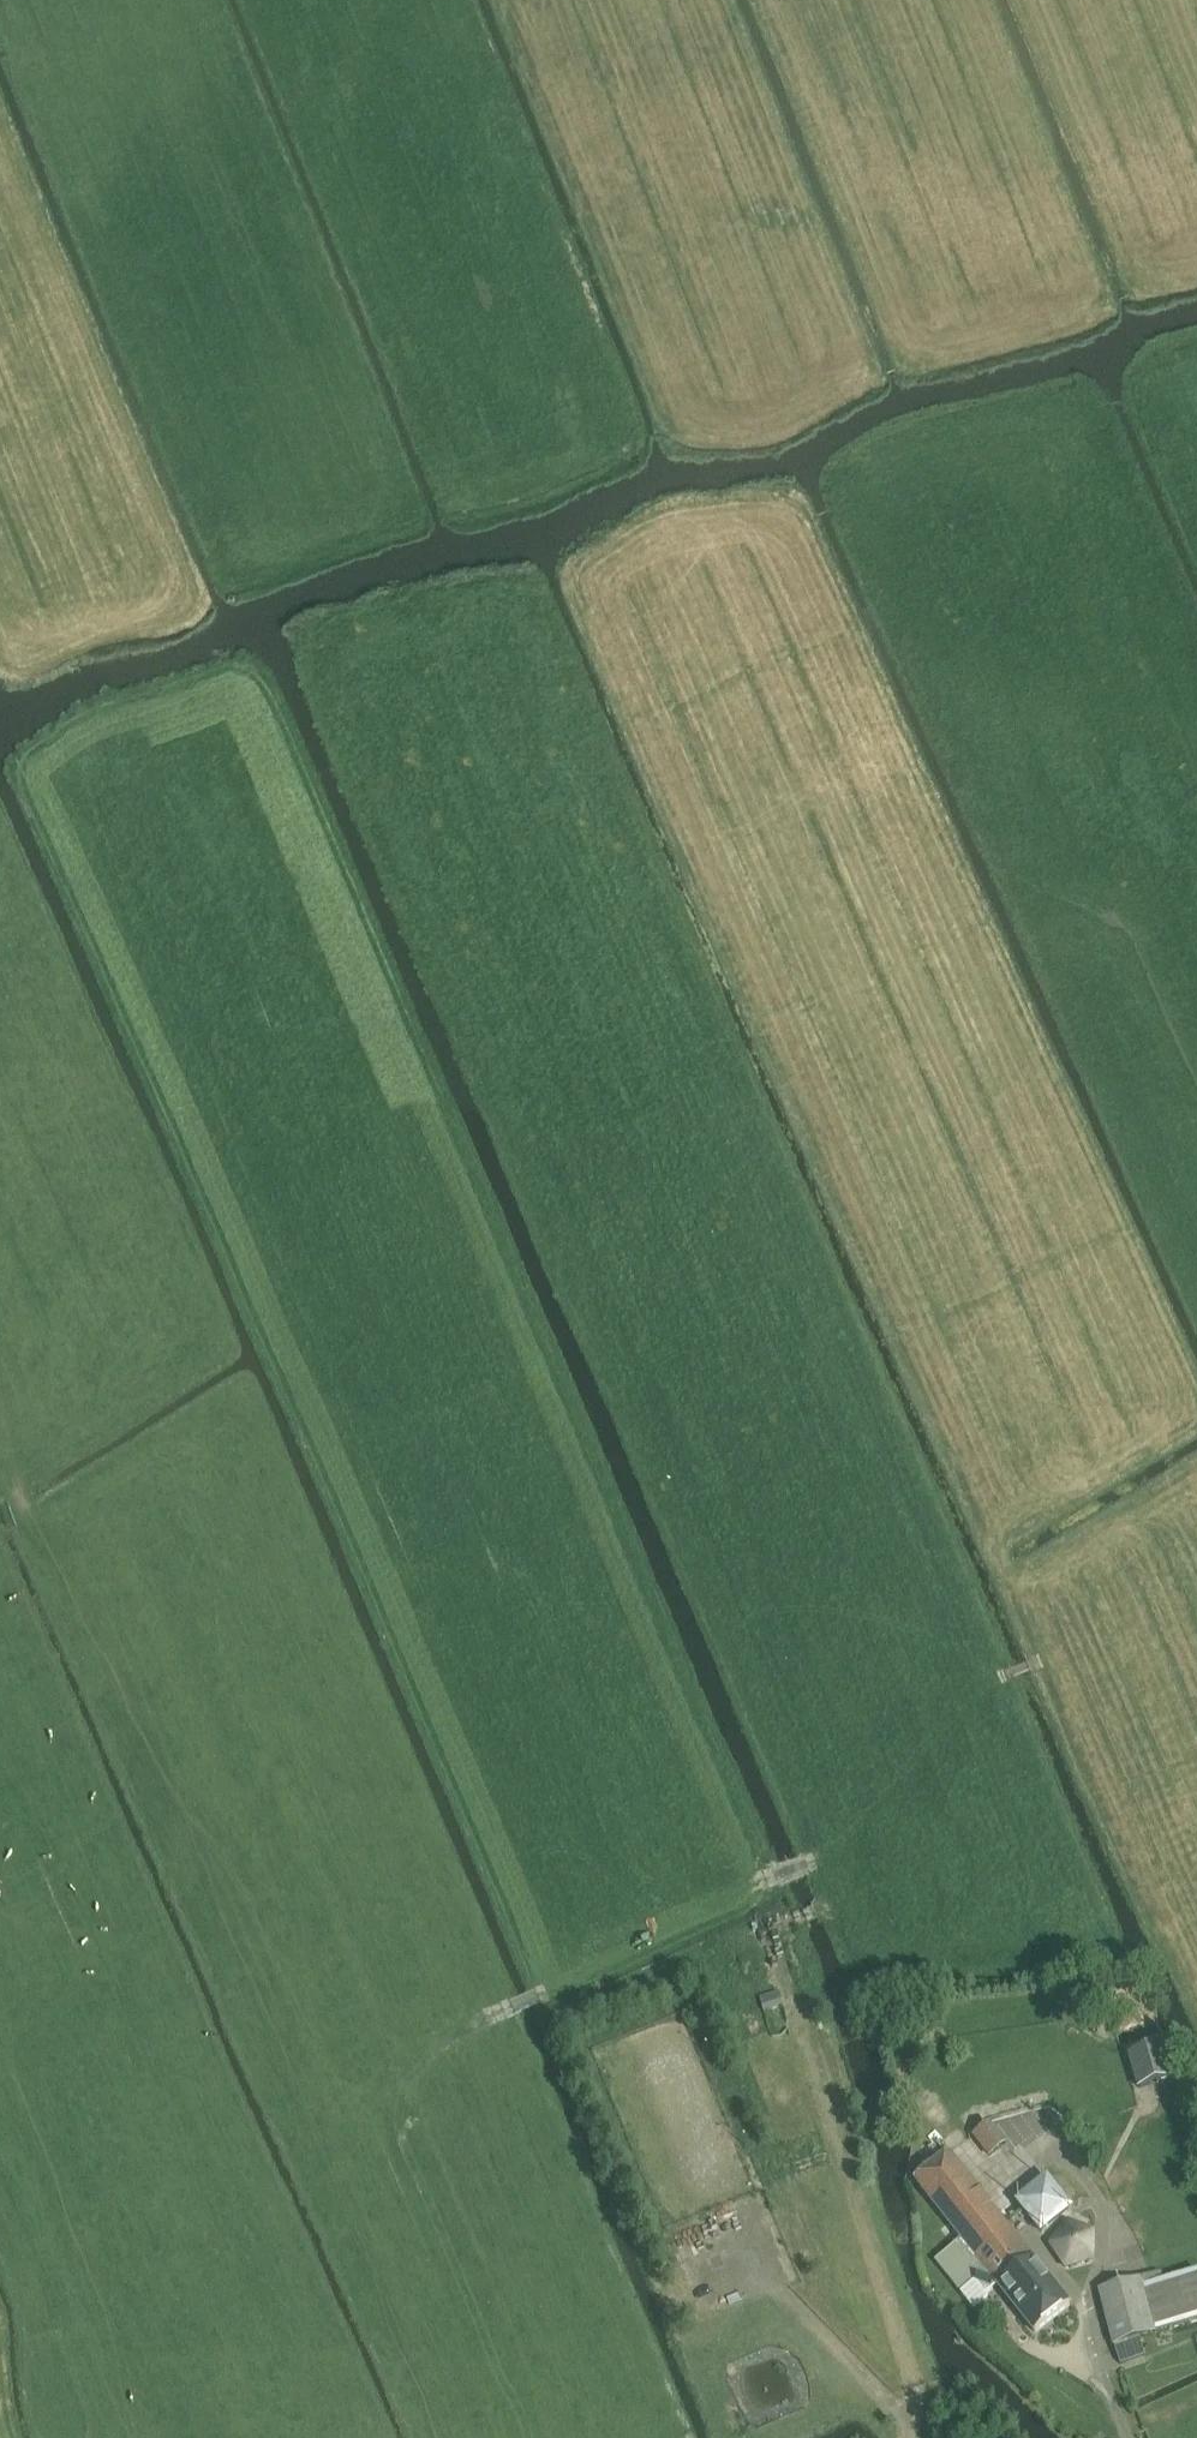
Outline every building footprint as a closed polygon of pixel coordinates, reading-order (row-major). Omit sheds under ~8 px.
[(1137,2050),(1147,2083),(1177,2074),(1167,2041),(1137,2050)] [(973,2137),(993,2155),(1005,2142),(985,2124),(973,2137)] [(1001,2290),(1036,2334),(1071,2307),(1033,2259),(949,2154),(915,2182),(949,2225),(962,2240),(952,2248),(935,2261),(961,2294),(974,2283),(988,2300),(1001,2290)] [(1044,2233),(1076,2207),(1049,2174),(1018,2200),(1044,2233)] [(1173,2329),(1196,2323),(1196,2274),(1162,2283),(1159,2274),(1155,2275),(1098,2290),(1113,2347),(1114,2347),(1121,2366),(1146,2358),(1139,2339),(1153,2334),(1173,2329)]
